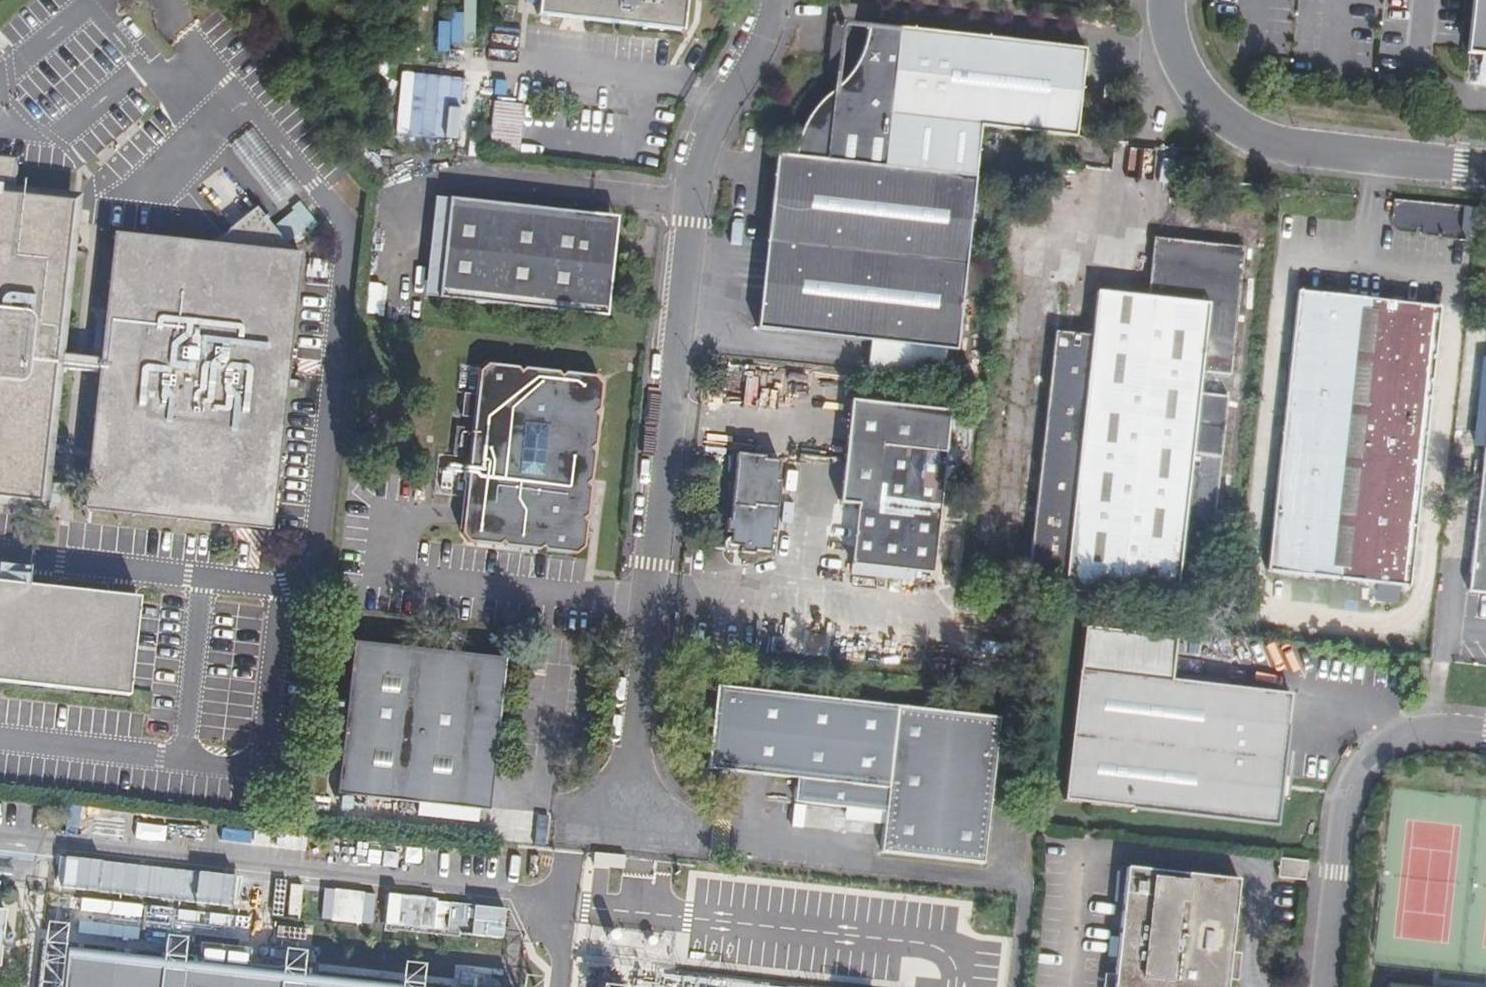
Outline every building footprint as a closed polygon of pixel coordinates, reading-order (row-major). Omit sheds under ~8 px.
[(534,15),(681,32),(684,0),(536,0),(534,15)] [(1471,50),(1485,52),(1485,0),(1477,0),(1471,50)] [(1078,71),(864,48),(862,61),(857,76),(848,92),(837,106),(822,117),(811,129),(800,145),(792,161),(791,173),(785,183),(769,182),(754,335),(954,359),(974,148),(1070,158),(1078,71)] [(461,136),(464,75),(402,72),(398,133),(461,136)] [(524,107),(494,103),(489,150),(519,154),(524,107)] [(40,501),(54,371),(97,375),(84,513),(269,531),(297,260),(275,233),(232,267),(214,244),(113,235),(100,357),(57,354),(74,199),(16,194),(18,164),(0,161),(0,497),(40,501)] [(423,298),(438,299),(448,199),(433,198),(423,298)] [(615,216),(448,199),(438,299),(605,315),(615,216)] [(1395,201),(1394,225),(1474,228),(1475,204),(1395,201)] [(288,241),(316,221),(303,204),(275,223),(288,241)] [(255,209),(214,244),(232,267),(275,233),(255,209)] [(1089,335),(1054,331),(1027,587),(1203,605),(1225,395),(1198,393),(1201,372),(1228,375),(1241,247),(1151,237),(1145,296),(1094,291),(1089,335)] [(1439,306),(1297,290),(1266,570),(1408,586),(1439,306)] [(471,389),(454,388),(453,411),(466,413),(455,527),(466,540),(488,542),(495,537),(501,543),(531,547),(537,542),(542,548),(569,549),(581,539),(588,448),(583,443),(590,437),(591,411),(587,404),(596,397),(597,377),(587,369),(562,366),(556,370),(551,365),(520,361),(514,367),(508,360),(483,357),(472,366),(471,389)] [(947,413),(850,404),(841,505),(858,506),(852,565),(933,573),(947,413)] [(1453,425),(1452,471),(1468,471),(1468,425),(1453,425)] [(1471,590),(1485,591),(1485,448),(1471,590)] [(764,458),(738,455),(733,515),(727,525),(727,534),(732,538),(724,547),(729,554),(735,554),(739,549),(743,549),(743,554),(756,554),(757,550),(769,551),(776,531),(779,464),(764,462),(764,458)] [(129,691),(139,593),(0,579),(0,678),(129,691)] [(1174,639),(1085,630),(1068,799),(1276,819),(1287,695),(1170,684),(1174,639)] [(504,658),(352,642),(347,691),(330,690),(326,732),(342,733),(337,791),(488,807),(498,717),(508,718),(509,706),(500,706),(504,658)] [(995,719),(716,690),(707,773),(794,782),(791,805),(880,814),(876,853),(980,863),(995,719)] [(1304,861),(1277,859),(1275,876),(1302,879),(1304,861)] [(1125,867),(1112,986),(1225,986),(1227,976),(1229,948),(1236,879),(1125,867)] [(659,891),(660,880),(648,879),(647,890),(659,891)] [(388,895),(386,924),(479,932),(480,926),(503,928),(505,905),(388,895)] [(1242,949),(1229,948),(1227,976),(1239,977),(1242,949)] [(41,951),(37,986),(61,986),(65,954),(41,951)] [(65,954),(61,986),(383,986),(65,954)]
